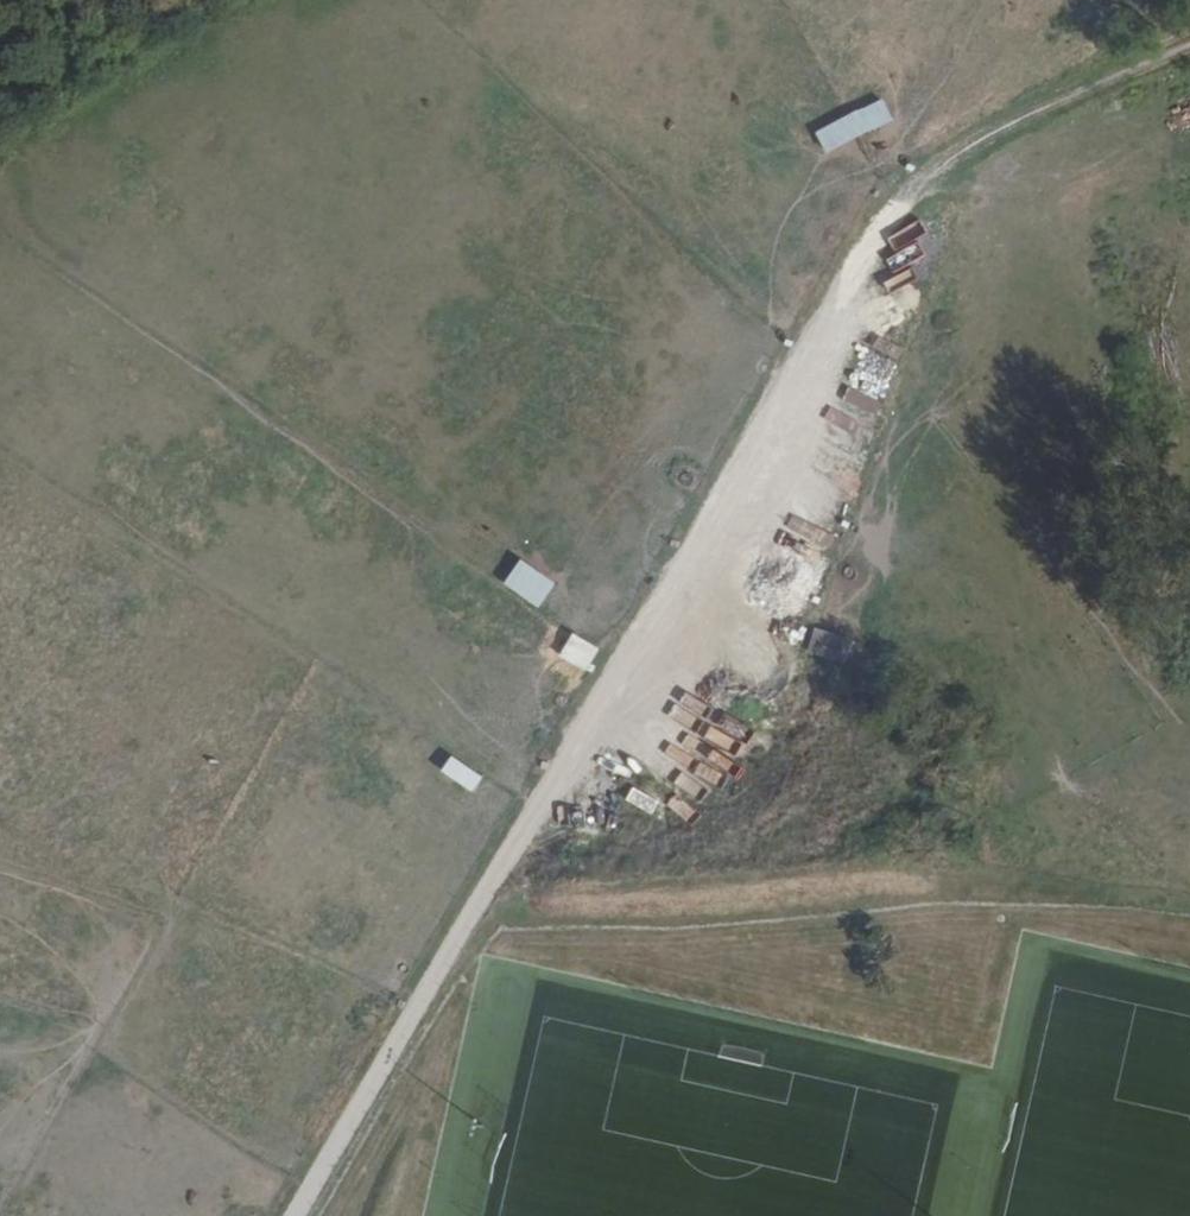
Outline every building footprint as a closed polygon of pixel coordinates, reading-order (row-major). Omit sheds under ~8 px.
[(812,128),(821,151),(891,122),(882,99),(812,128)] [(517,558),(500,584),(537,607),(553,581),(517,558)] [(814,627),(806,652),(843,664),(851,639),(814,627)] [(582,672),(598,648),(571,631),(555,655),(582,672)] [(773,676),(765,691),(795,705),(803,691),(773,676)] [(448,756),(437,773),(470,793),(480,776),(448,756)] [(677,787),(704,802),(712,788),(685,773),(677,787)] [(629,786),(623,802),(653,813),(658,797),(629,786)]
